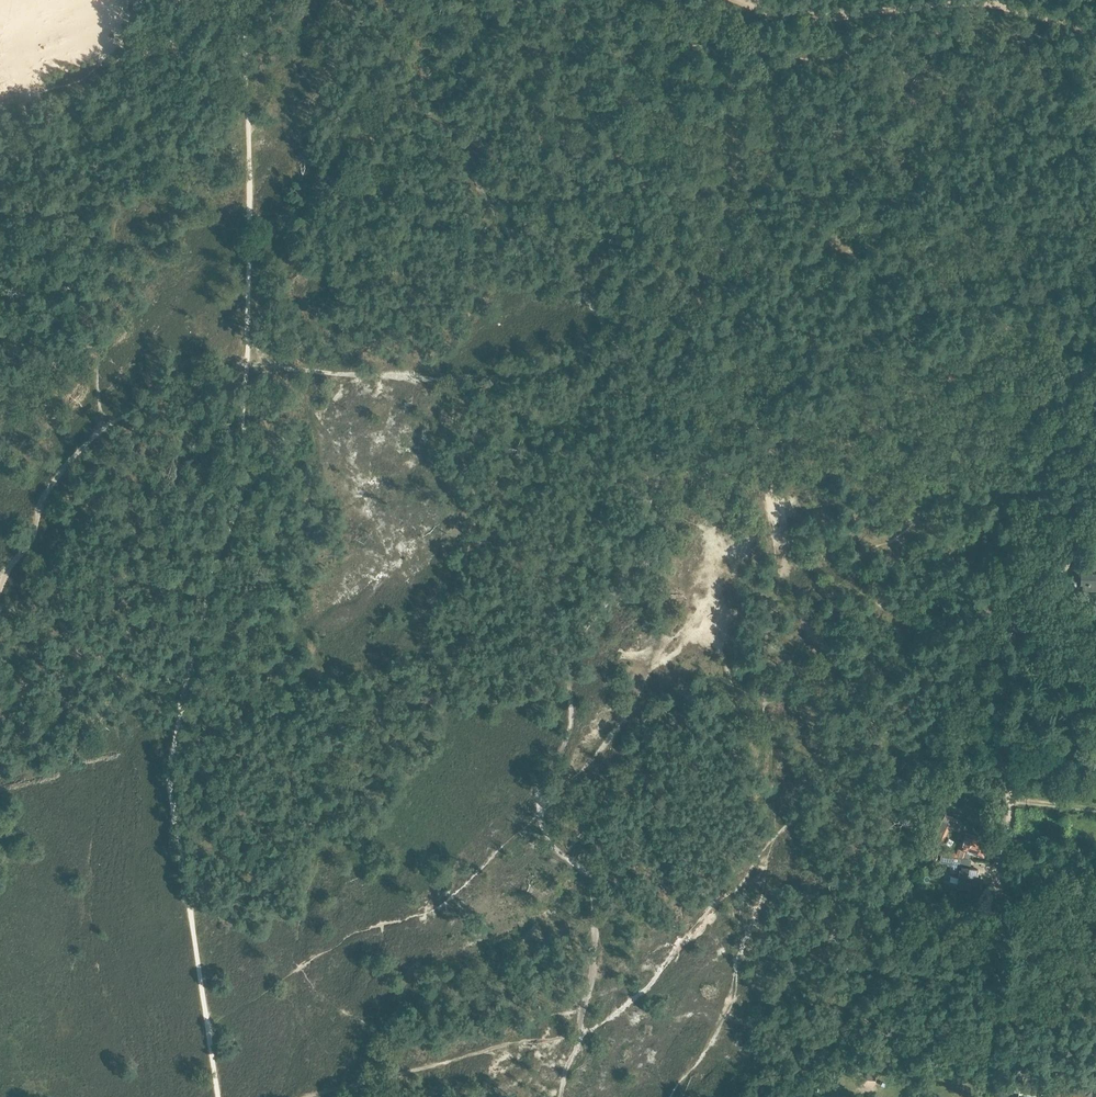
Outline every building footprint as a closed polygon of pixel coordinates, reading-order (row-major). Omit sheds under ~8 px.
[(1081,584),(1084,585),(1083,590),(1095,590),(1095,566),(1084,566),(1084,571),(1082,571),(1081,584)] [(985,769),(979,767),(977,774),(982,776),(985,769)] [(946,814),(928,851),(940,853),(956,856),(968,858),(970,852),(973,853),(984,857),(985,855),(986,854),(988,850),(986,850),(988,844),(989,843),(987,842),(985,841),(980,839),(981,837),(979,837),(970,834),(966,833),(963,843),(960,842),(958,849),(957,853),(951,852),(951,850),(946,850),(946,851),(940,850),(944,842),(943,842),(950,828),(960,831),(963,821),(946,814)] [(942,855),(941,862),(948,863),(948,865),(951,865),(950,874),(955,875),(959,876),(958,886),(975,889),(977,876),(976,875),(977,868),(969,867),(971,860),(942,855)] [(963,911),(951,912),(952,921),(964,920),(963,911)]
